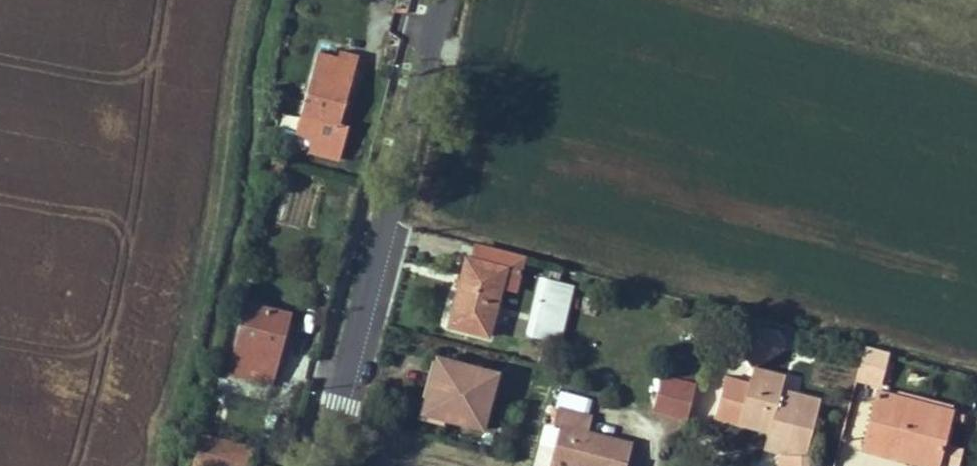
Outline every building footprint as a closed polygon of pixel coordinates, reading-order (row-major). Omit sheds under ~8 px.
[(340,125),(360,56),(341,51),(340,57),(320,52),(303,113),(340,125)] [(497,250),(476,244),(471,260),(493,265),(497,250)] [(448,325),(488,336),(502,287),(506,269),(520,273),(524,257),(497,250),(493,265),(471,260),(465,286),(459,285),(448,325)] [(465,286),(471,260),(466,258),(459,285),(465,286)] [(506,269),(502,287),(516,291),(520,273),(506,269)] [(526,333),(544,337),(558,284),(540,280),(526,333)] [(281,321),(283,314),(246,306),(231,373),(249,377),(250,374),(268,378),(271,365),(279,366),(289,322),(281,321)] [(771,330),(755,326),(752,328),(772,354),(783,346),(771,330)] [(734,342),(752,368),(772,354),(752,328),(734,342)] [(864,348),(858,385),(882,389),(888,352),(864,348)] [(482,428),(496,374),(440,359),(426,413),(482,428)] [(694,382),(697,369),(670,361),(666,375),(694,382)] [(721,391),(713,418),(769,430),(790,435),(786,452),(805,458),(819,399),(782,389),(784,376),(752,368),(748,384),(731,380),(728,393),(721,391)] [(728,393),(731,380),(724,378),(721,391),(728,393)] [(653,410),(687,418),(695,389),(660,380),(653,410)] [(952,412),(877,393),(864,443),(884,448),(885,445),(920,454),(919,457),(939,462),(952,412)] [(561,425),(552,457),(587,465),(627,465),(633,443),(588,430),(592,417),(559,408),(554,423),(561,425)] [(769,430),(765,448),(782,452),(786,452),(790,435),(769,430)] [(203,435),(199,449),(249,463),(254,449),(203,435)] [(932,465),(938,465),(939,462),(919,457),(920,454),(885,445),(884,448),(864,443),(863,449),(932,465)] [(205,465),(248,465),(249,463),(199,449),(195,463),(205,465)] [(805,458),(786,452),(782,452),(782,465),(805,465),(805,458)] [(552,457),(550,463),(562,465),(587,465),(552,457)]
